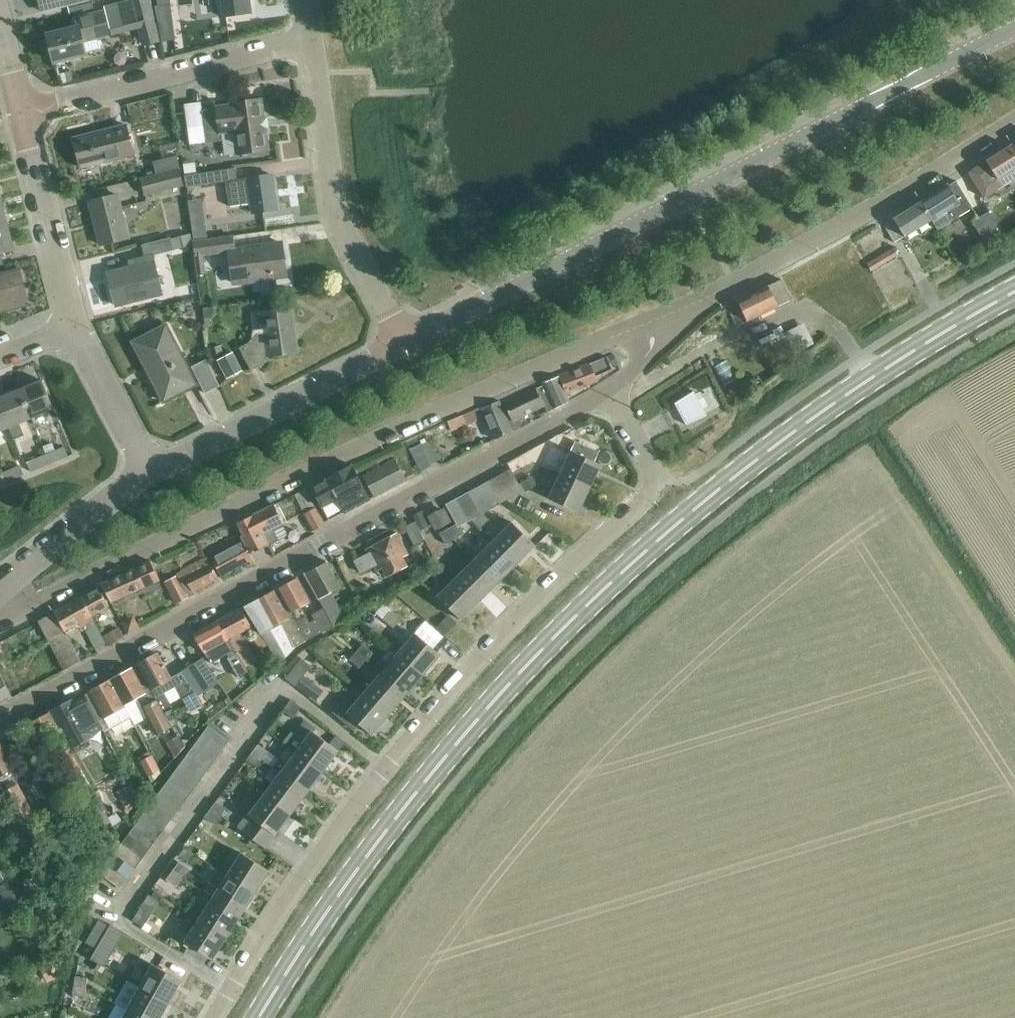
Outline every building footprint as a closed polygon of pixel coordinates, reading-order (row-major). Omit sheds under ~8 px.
[(41,11),(88,0),(39,0),(41,11)] [(142,46),(157,43),(147,0),(146,0),(132,4),(142,46)] [(221,19),(250,15),(248,0),(219,0),(221,19)] [(76,21),(77,29),(47,36),(54,63),(85,55),(82,42),(106,36),(101,15),(76,21)] [(234,134),(237,156),(268,152),(261,100),(229,105),(229,106),(215,108),(215,110),(202,112),(207,145),(220,143),(219,136),(234,134)] [(73,139),(81,169),(134,155),(127,125),(73,139)] [(1010,147),(968,173),(984,199),(1014,179),(1014,154),(1010,147)] [(176,156),(152,162),(155,175),(179,168),(176,156)] [(139,179),(144,196),(184,186),(179,168),(155,175),(139,179)] [(185,188),(225,183),(228,208),(252,205),(253,214),(277,210),(272,175),(237,181),(235,169),(184,176),(185,188)] [(948,187),(948,186),(921,203),(932,220),(931,220),(935,227),(950,218),(952,221),(972,209),(956,182),(948,187)] [(120,210),(117,199),(116,196),(89,203),(100,246),(127,239),(120,210)] [(932,220),(921,203),(883,226),(894,243),(904,237),(907,243),(935,227),(931,220),(932,220)] [(972,222),(986,244),(1002,235),(988,212),(972,222)] [(13,250),(7,226),(0,227),(0,254),(13,250)] [(191,235),(170,240),(170,238),(141,245),(144,258),(134,261),(136,267),(107,274),(115,306),(161,295),(152,256),(193,246),(191,235)] [(259,275),(286,272),(282,245),(234,251),(232,237),(193,242),(197,275),(206,274),(204,255),(229,252),(233,283),(260,280),(259,275)] [(867,264),(872,272),(898,255),(894,248),(867,264)] [(26,299),(19,269),(0,273),(0,305),(26,299)] [(727,307),(736,327),(790,301),(781,280),(737,301),(727,307)] [(269,358),(297,354),(291,310),(262,314),(265,333),(260,334),(249,343),(250,345),(239,351),(250,373),(270,362),(269,358)] [(815,344),(810,334),(804,323),(785,333),(795,353),(815,344)] [(132,343),(162,402),(196,385),(165,326),(132,343)] [(611,371),(606,357),(558,377),(566,394),(596,382),(594,378),(611,371)] [(718,360),(724,382),(737,378),(731,357),(718,360)] [(190,367),(204,393),(219,386),(205,359),(190,367)] [(511,433),(522,427),(518,420),(545,408),(547,412),(569,402),(566,394),(558,377),(542,384),(544,389),(507,405),(512,418),(506,421),(511,433)] [(42,381),(19,391),(30,420),(54,411),(42,381)] [(705,414),(721,405),(711,386),(699,393),(695,395),(705,414)] [(0,399),(0,409),(8,429),(13,442),(24,437),(19,425),(30,420),(19,391),(0,399)] [(674,404),(686,426),(707,416),(705,414),(695,395),(694,392),(674,404)] [(511,433),(506,421),(498,401),(481,409),(494,440),(511,433)] [(8,429),(0,409),(0,433),(8,429)] [(447,422),(452,432),(468,425),(464,415),(447,422)] [(420,446),(430,465),(440,459),(430,440),(420,446)] [(574,442),(558,475),(589,490),(600,466),(591,461),(596,452),(574,442)] [(45,454),(49,464),(66,458),(61,447),(45,454)] [(48,465),(44,454),(26,462),(30,473),(48,465)] [(363,476),(374,498),(406,481),(395,460),(363,476)] [(19,466),(1,473),(5,484),(23,476),(19,466)] [(352,466),(326,479),(327,480),(312,488),(330,522),(345,513),(345,514),(370,500),(352,466)] [(510,470),(488,482),(500,505),(522,492),(510,470)] [(589,490),(558,475),(547,498),(578,513),(589,490)] [(488,482),(477,488),(489,511),(500,505),(488,482)] [(466,494),(479,516),(489,511),(477,488),(466,494)] [(306,490),(295,496),(305,515),(303,515),(312,532),(324,526),(306,490)] [(468,522),(471,520),(479,516),(466,494),(456,500),(468,522)] [(463,535),(458,527),(468,522),(456,500),(445,506),(447,510),(455,526),(447,530),(453,541),(463,535)] [(288,536),(282,523),(274,505),(253,515),(238,523),(237,523),(243,536),(240,537),(243,543),(250,555),(268,546),(277,541),(288,536)] [(443,512),(430,519),(435,530),(449,523),(443,512)] [(483,514),(472,520),(480,529),(489,520),(483,514)] [(401,526),(410,545),(421,539),(411,520),(401,526)] [(511,523),(492,542),(516,566),(535,547),(511,523)] [(453,541),(447,530),(440,534),(445,545),(453,541)] [(400,558),(405,555),(395,536),(367,551),(376,570),(381,567),(386,576),(404,566),(400,558)] [(492,542),(474,560),(498,584),(516,566),(492,542)] [(253,560),(250,555),(243,543),(211,558),(221,577),(249,561),(251,565),(254,564),(255,563),(253,560)] [(176,574),(177,576),(187,595),(218,579),(207,557),(182,571),(176,574)] [(474,560),(455,578),(479,602),(498,584),(474,560)] [(102,585),(110,603),(160,580),(151,561),(102,585)] [(305,574),(323,608),(334,627),(363,612),(357,601),(341,610),(331,593),(340,588),(326,563),(305,574)] [(187,595),(177,576),(165,582),(176,604),(189,598),(187,595)] [(479,602),(455,578),(436,597),(460,621),(479,602)] [(278,589),(307,642),(334,627),(323,608),(312,614),(315,620),(310,622),(302,607),(310,603),(297,579),(278,589)] [(98,589),(81,598),(91,617),(108,607),(98,589)] [(244,607),(259,635),(262,634),(268,645),(280,666),(295,649),(307,642),(278,589),(244,607)] [(54,612),(55,613),(65,632),(79,625),(81,629),(83,628),(95,650),(105,644),(91,617),(81,598),(54,612)] [(249,628),(239,610),(216,622),(244,666),(254,661),(239,633),(249,628)] [(65,632),(55,613),(37,622),(62,672),(80,662),(65,632)] [(384,620),(393,629),(400,621),(391,613),(384,620)] [(127,634),(128,635),(139,628),(135,622),(128,619),(122,623),(128,634),(127,634)] [(242,667),(244,666),(216,622),(193,634),(210,665),(226,656),(228,659),(226,660),(236,679),(246,674),(242,667)] [(413,633),(396,653),(422,676),(439,656),(413,633)] [(259,650),(268,645),(262,634),(259,635),(253,638),(259,650)] [(362,645),(355,653),(366,662),(373,653),(362,645)] [(379,674),(405,696),(422,676),(396,653),(390,648),(372,668),(379,674)] [(138,664),(157,700),(169,720),(177,716),(165,693),(176,687),(172,678),(159,653),(138,664)] [(366,662),(355,653),(350,660),(360,669),(366,662)] [(282,673),(287,677),(286,679),(296,687),(316,701),(323,691),(304,676),(311,666),(297,655),(282,673)] [(181,672),(197,696),(217,684),(202,659),(181,672)] [(111,679),(125,706),(135,724),(148,718),(155,732),(171,724),(169,720),(157,700),(154,702),(148,691),(146,692),(133,667),(111,679)] [(197,696),(181,672),(172,678),(176,687),(185,703),(197,696)] [(379,674),(362,693),(388,715),(405,696),(379,674)] [(11,698),(0,676),(0,704),(11,698)] [(105,717),(125,706),(111,679),(90,690),(105,717)] [(388,715),(362,693),(355,687),(332,713),(355,732),(360,727),(371,736),(388,715)] [(72,700),(50,712),(73,754),(90,745),(86,740),(92,737),(91,735),(103,729),(85,696),(73,702),(72,700)] [(201,705),(197,696),(185,703),(189,711),(201,705)] [(286,708),(295,715),(301,707),(292,700),(286,708)] [(73,754),(50,712),(28,724),(43,752),(57,744),(62,753),(60,754),(72,775),(75,774),(88,798),(95,794),(73,754)] [(177,716),(169,720),(171,724),(175,732),(183,728),(177,716)] [(296,752),(323,773),(339,752),(313,732),(315,729),(305,721),(295,735),(304,742),(296,752)] [(209,725),(201,736),(221,751),(229,741),(209,725)] [(161,732),(148,736),(151,747),(165,743),(161,732)] [(201,736),(194,746),(214,761),(221,751),(201,736)] [(39,777),(28,758),(16,765),(10,754),(7,756),(0,743),(0,791),(7,803),(18,824),(34,815),(55,851),(75,840),(62,819),(55,806),(39,777)] [(259,745),(253,753),(263,760),(269,752),(259,745)] [(194,746),(186,756),(207,771),(214,761),(194,746)] [(153,751),(142,760),(154,776),(165,767),(153,751)] [(279,758),(272,768),(280,773),(307,794),(314,785),(323,773),(296,752),(287,764),(279,758)] [(257,768),(263,760),(253,753),(247,761),(257,768)] [(186,756),(179,765),(200,780),(207,771),(186,756)] [(179,765),(172,775),(193,790),(200,780),(179,765)] [(49,772),(39,777),(55,806),(62,819),(72,813),(49,772)] [(280,773),(264,793),(291,814),(307,794),(280,773)] [(172,775),(165,784),(186,800),(193,790),(172,775)] [(135,780),(119,787),(124,799),(140,792),(135,780)] [(165,784),(158,794),(179,809),(186,800),(165,784)] [(291,814),(264,793),(248,814),(251,817),(241,829),(238,827),(264,848),(274,835),(291,814)] [(158,794),(151,804),(171,819),(179,809),(158,794)] [(216,801),(211,809),(221,816),(226,808),(216,801)] [(111,823),(100,803),(78,816),(84,827),(101,817),(106,826),(111,823)] [(151,804),(143,814),(164,829),(171,819),(151,804)] [(221,816),(211,809),(205,817),(215,824),(221,816)] [(143,814),(136,824),(157,839),(164,829),(143,814)] [(136,824),(122,843),(143,858),(157,839),(136,824)] [(122,843),(115,853),(136,868),(143,858),(122,843)] [(226,874),(255,893),(269,871),(241,852),(226,874)] [(115,853),(108,863),(129,878),(136,868),(115,853)] [(174,859),(169,866),(177,873),(179,874),(183,877),(188,870),(174,859)] [(129,878),(108,863),(100,873),(121,888),(129,878)] [(177,873),(169,866),(162,876),(172,883),(179,874),(177,873)] [(205,892),(240,915),(255,893),(226,874),(219,870),(205,892)] [(12,915),(29,906),(15,880),(0,888),(0,892),(12,915)] [(197,904),(204,909),(197,919),(226,937),(240,915),(205,892),(197,904)] [(132,920),(143,927),(149,918),(137,911),(132,920)] [(226,937),(197,919),(184,940),(212,959),(226,937)] [(95,949),(109,926),(99,920),(85,943),(95,949)] [(95,949),(90,958),(103,966),(124,932),(110,923),(109,926),(95,949)] [(147,975),(140,987),(169,1004),(182,981),(144,960),(138,970),(147,975)] [(51,961),(39,967),(48,983),(59,977),(51,961)] [(76,976),(74,985),(86,987),(87,987),(88,978),(76,976)] [(86,987),(74,985),(72,996),(85,998),(87,987),(86,987)] [(127,1010),(142,1017),(161,1017),(169,1004),(140,987),(127,1010)] [(122,1017),(142,1017),(127,1010),(122,1017)]
